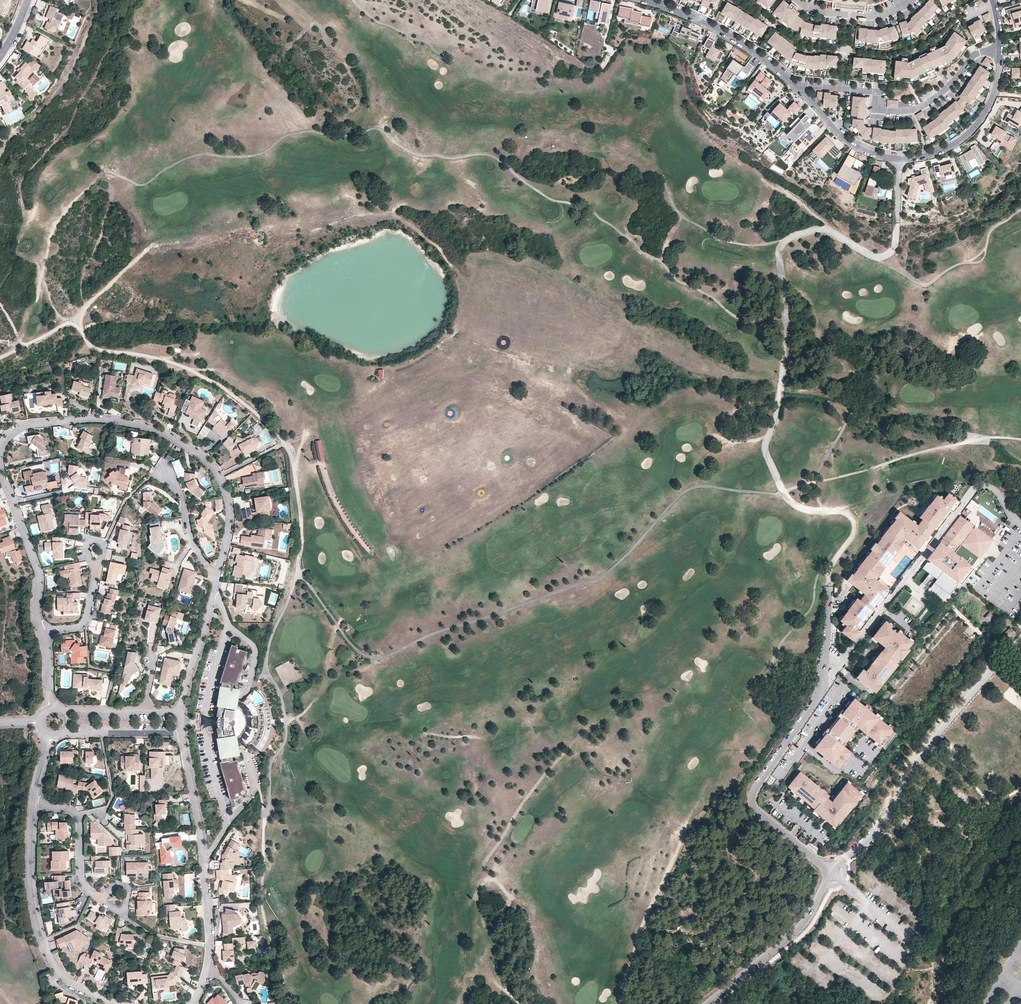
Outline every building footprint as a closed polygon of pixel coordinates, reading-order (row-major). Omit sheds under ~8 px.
[(3,17),(9,7),(8,3),(10,0),(0,0),(0,15),(3,17)] [(531,9),(537,10),(537,11),(548,13),(551,0),(533,0),(531,9)] [(611,4),(603,3),(602,4),(600,4),(601,2),(593,0),(591,0),(589,10),(599,12),(599,11),(601,11),(599,22),(607,24),(611,4)] [(720,0),(703,0),(701,5),(705,7),(708,8),(709,6),(713,8),(716,9),(720,0)] [(766,9),(774,0),(756,0),(766,9)] [(837,25),(834,25),(834,26),(833,26),(833,25),(829,24),(826,23),(826,24),(824,24),(824,23),(821,23),(821,25),(818,24),(816,24),(813,23),(810,22),(806,21),(804,21),(804,20),(803,18),(802,19),(800,18),(801,17),(798,15),(800,12),(795,8),(797,6),(791,1),(789,3),(785,0),(784,0),(772,14),(788,27),(790,24),(796,30),(800,25),(802,27),(801,33),(812,36),(813,35),(820,36),(828,36),(828,37),(836,38),(837,25)] [(897,26),(899,32),(902,31),(903,35),(914,31),(917,35),(922,29),(920,28),(926,22),(927,23),(936,14),(935,12),(939,8),(934,3),(937,0),(930,0),(930,1),(929,2),(929,1),(926,4),(927,4),(925,6),(924,5),(918,10),(920,11),(917,13),(915,15),(916,16),(915,16),(914,16),(912,18),(912,19),(909,23),(908,23),(907,21),(903,22),(904,23),(900,24),(897,26)] [(979,8),(986,5),(983,0),(980,0),(976,2),(979,8)] [(575,5),(560,2),(558,13),(573,17),(575,5)] [(762,37),(768,26),(761,22),(762,21),(755,17),(754,18),(751,16),(750,17),(744,14),(745,12),(742,10),(735,6),(728,2),(721,13),(725,15),(728,17),(729,17),(732,19),(735,21),(736,21),(739,22),(742,24),(745,26),(752,30),(755,32),(758,34),(762,37)] [(708,17),(713,8),(709,6),(708,8),(705,7),(702,14),(708,17)] [(1007,10),(1008,15),(1010,14),(1012,19),(1012,21),(1015,20),(1015,22),(1013,23),(1013,24),(1015,29),(1020,27),(1020,6),(1007,10)] [(60,10),(51,7),(46,19),(50,21),(52,22),(51,25),(49,24),(48,24),(46,29),(55,33),(57,29),(59,30),(63,19),(64,15),(59,13),(60,10)] [(651,26),(652,18),(642,16),(642,14),(633,12),(632,12),(632,10),(620,8),(618,16),(631,19),(630,20),(641,22),(640,24),(651,26)] [(992,19),(989,13),(983,16),(986,22),(992,19)] [(986,30),(981,21),(978,22),(978,21),(974,22),(974,24),(973,24),(973,25),(972,26),(972,25),(969,26),(974,37),(980,34),(979,33),(986,30)] [(688,29),(676,25),(675,27),(673,32),(679,34),(685,37),(686,35),(690,36),(688,39),(692,41),(693,41),(697,43),(700,35),(692,32),(692,31),(688,29)] [(879,36),(882,35),(884,41),(892,38),(892,39),(898,37),(894,25),(892,26),(889,27),(888,26),(880,29),(878,29),(874,29),(870,29),(868,28),(860,27),(859,40),(867,40),(867,41),(879,42),(879,36)] [(750,40),(755,32),(752,30),(747,38),(750,40)] [(837,65),(838,55),(828,55),(828,56),(825,56),(825,55),(821,54),(821,56),(815,55),(815,56),(815,57),(811,57),(811,56),(807,55),(805,55),(802,54),(798,53),(796,52),(797,51),(792,47),(794,46),(790,43),(789,44),(784,40),(785,39),(782,36),(781,36),(778,34),(777,35),(775,33),(768,41),(774,46),(773,46),(777,49),(779,51),(782,54),(785,56),(791,62),(791,63),(806,67),(814,68),(820,68),(820,67),(828,68),(828,64),(837,65)] [(38,42),(36,40),(35,41),(33,40),(32,43),(28,42),(24,49),(42,58),(51,39),(42,35),(38,42)] [(967,40),(959,35),(956,38),(953,35),(945,46),(941,48),(941,49),(939,50),(938,49),(933,52),(927,54),(920,57),(921,58),(915,61),(914,60),(910,62),(908,62),(902,61),(897,61),(895,76),(901,76),(913,77),(920,74),(927,71),(934,68),(939,65),(949,61),(955,58),(961,49),(964,45),(967,40)] [(715,48),(712,47),(713,45),(715,41),(708,38),(704,46),(707,47),(704,52),(708,54),(716,58),(720,60),(724,53),(715,48)] [(737,49),(735,53),(746,60),(748,56),(737,49)] [(774,58),(779,51),(777,49),(771,56),(774,58)] [(777,60),(782,54),(779,51),(774,58),(777,60)] [(716,58),(708,54),(706,58),(714,62),(716,58)] [(885,73),(886,62),(882,62),(883,60),(875,59),(875,61),(872,61),(872,59),(872,58),(868,58),(867,60),(864,59),(865,58),(855,57),(854,66),(863,67),(863,71),(871,72),(871,71),(885,73)] [(992,62),(986,57),(982,63),(988,67),(992,62)] [(40,65),(32,60),(28,64),(26,62),(20,68),(20,69),(21,69),(19,71),(18,71),(14,76),(18,79),(16,81),(25,89),(30,83),(29,82),(30,80),(31,80),(33,77),(31,75),(32,74),(30,72),(33,69),(35,70),(40,65)] [(734,60),(721,78),(726,82),(732,73),(733,72),(743,79),(745,80),(754,66),(749,62),(745,67),(734,60)] [(990,73),(982,67),(980,70),(978,69),(976,72),(975,74),(976,75),(975,76),(974,75),(972,78),(970,81),(971,82),(970,83),(969,82),(967,85),(967,84),(964,87),(966,88),(964,90),(962,94),(963,94),(961,97),(959,100),(957,102),(954,105),(953,103),(950,106),(948,108),(947,107),(945,109),(945,110),(943,112),(944,112),(943,113),(942,112),(939,115),(940,116),(935,120),(929,123),(930,124),(926,126),(927,127),(924,129),(929,138),(936,135),(943,131),(949,126),(948,125),(953,119),(954,121),(959,116),(958,115),(964,110),(962,108),(965,105),(967,101),(970,103),(974,97),(975,98),(979,93),(978,92),(987,79),(986,79),(990,73)] [(1013,78),(1020,78),(1020,68),(1012,68),(1012,72),(1014,72),(1013,78)] [(767,80),(767,79),(767,78),(767,77),(761,72),(757,77),(768,87),(771,83),(770,82),(769,82),(768,82),(768,81),(767,81),(767,80)] [(33,83),(30,80),(29,82),(30,83),(25,89),(24,89),(26,91),(29,87),(33,83)] [(767,89),(755,80),(746,91),(750,94),(749,96),(758,103),(761,105),(771,92),(767,89)] [(5,89),(7,88),(3,81),(0,83),(0,106),(2,105),(6,113),(11,110),(7,102),(7,101),(9,99),(13,97),(10,91),(6,93),(5,89)] [(37,95),(29,87),(26,91),(25,92),(33,99),(37,95)] [(837,107),(838,97),(834,97),(834,95),(831,95),(831,93),(818,92),(817,99),(824,100),(824,105),(830,106),(829,107),(837,107)] [(918,140),(917,131),(913,131),(913,129),(909,130),(909,129),(903,130),(896,129),(896,131),(896,133),(893,133),(893,131),(889,131),(889,130),(881,130),(881,129),(877,128),(877,130),(874,129),(874,128),(866,127),(864,125),(865,111),(866,105),(865,105),(865,101),(864,101),(864,97),(854,96),(853,103),(852,115),(858,116),(858,119),(854,119),(853,126),(856,127),(862,134),(862,137),(870,137),(870,134),(873,134),(873,139),(877,139),(876,146),(880,147),(880,141),(884,141),(884,149),(887,149),(891,150),(892,142),(895,142),(895,141),(903,142),(911,141),(910,140),(918,140)] [(790,107),(796,113),(801,107),(795,102),(790,107)] [(788,110),(781,103),(774,111),(780,117),(777,120),(781,124),(791,113),(790,112),(788,110)] [(1020,111),(1018,110),(1016,113),(1014,116),(1013,115),(1008,113),(1004,121),(1008,123),(1009,122),(1015,125),(1018,121),(1020,123),(1020,109),(1020,111)] [(780,117),(774,111),(771,114),(777,120),(780,117)] [(920,121),(926,118),(922,111),(916,115),(920,121)] [(795,142),(812,124),(808,120),(810,118),(807,114),(801,119),(798,117),(790,126),(793,129),(787,135),(790,138),(789,139),(793,144),(795,142)] [(818,129),(813,123),(812,124),(795,142),(803,150),(807,146),(803,142),(806,139),(810,143),(815,137),(813,135),(818,129)] [(1012,147),(1016,139),(1006,133),(1007,132),(996,126),(992,134),(1000,139),(1002,140),(1001,141),(1012,147)] [(834,146),(831,143),(832,142),(826,137),(815,149),(820,154),(822,152),(825,149),(827,152),(828,150),(836,157),(841,152),(835,145),(834,146)] [(1012,147),(1001,141),(1001,142),(1000,144),(1012,151),(1012,147)] [(985,162),(975,145),(971,147),(972,150),(959,156),(968,172),(972,169),(967,161),(976,156),(980,165),(985,162)] [(815,160),(820,154),(815,149),(809,154),(815,160)] [(856,182),(861,173),(849,166),(852,161),(847,158),(839,172),(856,182)] [(955,172),(952,163),(947,165),(947,166),(946,166),(945,165),(940,167),(940,164),(934,166),(936,172),(941,171),(942,176),(955,172)] [(879,175),(881,167),(875,166),(872,173),(879,175)] [(919,182),(923,181),(924,183),(926,190),(929,190),(930,193),(932,192),(926,168),(921,169),(922,175),(915,176),(915,177),(915,178),(913,178),(912,177),(908,178),(908,182),(909,184),(911,184),(908,196),(916,198),(919,184),(919,182)] [(856,182),(839,172),(838,174),(855,184),(856,182)] [(881,195),(883,189),(875,187),(877,181),(870,179),(867,187),(869,187),(867,192),(873,194),(873,193),(881,195)] [(129,374),(126,382),(139,387),(141,380),(150,383),(153,374),(136,368),(133,375),(129,374)] [(105,374),(102,395),(110,396),(109,398),(109,401),(117,403),(118,399),(115,399),(115,397),(118,397),(119,388),(115,387),(110,386),(112,375),(105,374)] [(82,384),(78,383),(73,382),(70,391),(79,393),(78,395),(88,398),(89,393),(90,389),(88,388),(81,386),(82,384)] [(50,395),(50,392),(44,392),(45,396),(40,396),(36,396),(37,406),(47,405),(48,404),(56,404),(57,407),(62,406),(61,398),(56,399),(56,394),(50,395)] [(173,395),(168,393),(168,395),(161,393),(160,394),(159,397),(154,395),(151,403),(157,405),(157,403),(163,405),(166,406),(166,408),(175,410),(176,407),(174,406),(176,400),(175,400),(176,398),(173,395)] [(5,410),(9,409),(10,412),(20,410),(18,400),(13,401),(8,402),(6,394),(0,395),(0,396),(2,404),(0,405),(1,411),(5,410)] [(188,405),(184,403),(180,411),(189,415),(193,417),(192,419),(200,422),(204,413),(200,411),(198,407),(201,401),(192,397),(188,405)] [(227,423),(223,419),(221,419),(218,422),(217,420),(214,419),(217,414),(217,412),(214,410),(207,421),(213,424),(214,426),(213,427),(213,429),(216,432),(218,432),(219,433),(218,434),(222,437),(230,429),(227,426),(229,424),(227,423)] [(230,429),(235,423),(231,419),(227,423),(229,424),(227,426),(230,429)] [(206,437),(210,429),(204,425),(199,433),(206,437)] [(93,436),(83,431),(79,439),(80,440),(79,442),(76,447),(86,453),(90,444),(89,443),(93,436)] [(204,437),(199,433),(195,439),(200,442),(204,437)] [(48,444),(40,439),(39,435),(26,437),(28,443),(31,443),(37,447),(36,448),(38,457),(50,455),(48,446),(47,445),(48,444)] [(256,438),(253,437),(251,438),(250,435),(242,438),(236,436),(235,441),(241,443),(242,445),(243,446),(244,448),(244,449),(246,454),(254,451),(252,447),(256,446),(257,445),(258,442),(256,438)] [(150,439),(137,438),(137,442),(134,441),(132,443),(131,449),(132,451),(134,451),(134,455),(148,456),(149,447),(150,439)] [(234,446),(227,439),(222,444),(229,451),(234,446)] [(323,453),(321,445),(321,440),(315,440),(315,446),(317,454),(319,460),(324,459),(323,453)] [(242,445),(241,443),(235,441),(234,443),(238,445),(242,452),(243,452),(245,455),(246,454),(244,449),(244,448),(243,446),(242,445)] [(171,462),(173,457),(168,454),(165,458),(171,462)] [(262,468),(258,460),(252,463),(253,465),(256,471),(262,468)] [(77,473),(78,466),(69,465),(68,474),(71,479),(72,478),(74,480),(73,481),(76,486),(85,487),(86,477),(80,476),(77,473)] [(130,470),(119,468),(118,473),(117,471),(114,473),(113,471),(109,475),(110,476),(106,480),(108,483),(110,482),(113,485),(116,482),(116,483),(117,483),(118,483),(119,483),(120,484),(120,486),(119,487),(127,488),(130,470)] [(34,485),(30,486),(26,487),(27,493),(41,490),(40,484),(45,483),(47,481),(45,473),(43,472),(33,474),(32,470),(22,472),(24,481),(29,480),(32,479),(34,485)] [(196,479),(197,471),(195,471),(194,474),(194,479),(197,486),(204,492),(205,490),(198,485),(196,479)] [(264,471),(256,473),(256,475),(253,476),(242,478),(243,483),(239,484),(240,489),(253,486),(253,488),(258,487),(258,484),(264,483),(264,479),(265,479),(264,471)] [(237,472),(226,475),(227,480),(238,477),(237,472)] [(197,486),(194,479),(194,474),(185,473),(184,480),(186,481),(188,485),(189,485),(190,488),(190,489),(199,498),(204,492),(197,486)] [(152,503),(154,501),(153,501),(153,497),(157,494),(154,491),(145,491),(144,493),(144,506),(155,518),(160,513),(152,503)] [(841,632),(852,640),(857,633),(854,631),(855,630),(857,627),(859,629),(873,610),(871,609),(876,603),(878,605),(883,599),(890,591),(872,578),(876,573),(894,549),(899,542),(903,538),(920,551),(926,542),(923,540),(932,528),(946,509),(948,507),(951,509),(957,501),(946,493),(941,499),(935,494),(928,504),(927,504),(918,516),(921,519),(916,525),(900,513),(894,521),(893,520),(890,525),(889,525),(880,537),(880,538),(875,544),(871,550),(866,556),(856,568),(857,569),(853,573),(854,574),(853,576),(848,582),(864,594),(859,600),(856,598),(847,610),(847,611),(840,620),(846,625),(841,632)] [(68,495),(61,496),(62,503),(69,502),(68,495)] [(271,500),(270,498),(269,497),(268,497),(268,496),(257,498),(255,499),(256,509),(257,508),(257,511),(257,517),(270,515),(269,510),(271,510),(270,509),(271,509),(272,508),(272,506),(272,503),(271,501),(271,500)] [(223,509),(222,499),(215,500),(216,506),(215,506),(216,510),(223,509)] [(163,511),(154,501),(152,503),(160,513),(163,511)] [(52,520),(49,504),(41,506),(42,511),(45,510),(45,514),(43,514),(42,515),(36,516),(38,523),(41,522),(43,532),(52,530),(50,520),(52,520)] [(214,513),(206,507),(201,514),(202,517),(203,518),(202,519),(200,520),(196,520),(197,526),(200,525),(203,525),(203,527),(204,533),(212,538),(213,535),(211,525),(207,522),(214,513)] [(253,522),(251,508),(241,510),(241,514),(243,522),(253,522)] [(946,509),(932,528),(934,529),(948,511),(946,509)] [(99,514),(98,514),(92,514),(92,512),(85,511),(85,525),(90,525),(95,526),(95,529),(101,530),(101,523),(100,521),(100,520),(103,520),(108,521),(111,516),(105,513),(99,512),(99,514)] [(79,518),(79,515),(64,515),(64,522),(69,522),(69,533),(78,533),(79,518)] [(927,561),(922,567),(929,573),(926,576),(930,579),(932,575),(936,578),(933,582),(949,594),(957,584),(955,583),(956,581),(960,583),(972,567),(970,565),(977,556),(978,556),(991,539),(991,538),(995,532),(985,525),(980,531),(974,526),(972,528),(970,526),(972,524),(968,521),(969,519),(965,516),(964,518),(959,515),(951,525),(952,526),(951,528),(950,527),(926,558),(929,560),(928,562),(927,561)] [(158,522),(149,523),(150,528),(149,528),(150,535),(151,535),(153,545),(149,549),(157,555),(163,548),(162,543),(164,542),(164,538),(162,537),(161,537),(160,533),(161,533),(162,531),(162,526),(159,527),(158,522)] [(130,532),(131,527),(123,525),(122,530),(120,530),(117,544),(125,545),(128,531),(130,532)] [(272,530),(259,528),(258,535),(257,534),(257,536),(251,536),(250,538),(250,546),(263,548),(264,540),(271,541),(272,530)] [(11,540),(10,536),(2,539),(3,542),(0,543),(0,551),(1,553),(6,551),(6,555),(7,556),(14,557),(15,560),(14,560),(15,561),(16,565),(21,561),(20,559),(21,559),(18,550),(15,552),(15,550),(13,551),(13,549),(15,548),(11,540)] [(250,538),(242,537),(241,545),(250,546),(250,538)] [(60,543),(60,538),(52,538),(52,543),(46,543),(46,550),(53,549),(54,549),(54,559),(63,559),(63,551),(61,551),(61,543),(60,543)] [(53,549),(46,550),(46,543),(44,543),(44,552),(53,551),(53,559),(54,559),(54,549),(53,549)] [(882,568),(896,550),(894,549),(881,567),(882,568)] [(236,566),(235,566),(232,576),(241,578),(242,574),(244,575),(245,577),(248,578),(250,576),(250,574),(249,572),(251,562),(253,562),(254,557),(245,555),(244,556),(237,555),(235,563),(237,563),(239,564),(239,567),(236,566)] [(79,568),(78,563),(68,565),(69,570),(58,572),(60,579),(68,578),(69,584),(67,585),(68,589),(81,586),(79,574),(76,575),(75,573),(75,569),(79,568)] [(125,566),(110,563),(109,570),(110,570),(110,572),(108,572),(106,583),(115,585),(115,584),(117,584),(119,584),(121,583),(122,582),(123,581),(124,580),(124,579),(125,577),(123,577),(125,566)] [(168,574),(169,570),(162,568),(161,573),(150,570),(149,575),(152,576),(151,582),(159,584),(158,586),(165,588),(167,582),(168,582),(170,582),(171,575),(168,574)] [(196,573),(185,570),(179,589),(190,592),(196,573)] [(191,594),(197,573),(196,573),(190,592),(179,589),(178,590),(191,594)] [(165,588),(158,586),(157,588),(167,591),(168,582),(167,582),(165,588)] [(248,585),(235,584),(234,594),(239,594),(239,600),(237,600),(236,608),(245,609),(246,604),(252,605),(251,609),(255,612),(262,606),(262,603),(259,599),(252,598),(253,592),(247,592),(248,585)] [(117,596),(118,591),(110,589),(109,594),(107,594),(106,599),(104,599),(103,605),(102,604),(100,613),(109,614),(111,606),(114,605),(116,596),(117,596)] [(79,593),(66,594),(66,598),(56,599),(57,612),(63,612),(68,611),(72,611),(73,611),(73,609),(78,609),(77,603),(74,603),(72,603),(72,598),(74,598),(80,598),(79,593)] [(160,608),(148,605),(144,619),(150,620),(151,618),(157,619),(160,608)] [(185,614),(173,610),(171,616),(170,616),(166,614),(163,624),(167,625),(166,629),(168,628),(169,631),(167,631),(168,634),(170,643),(179,641),(177,630),(175,631),(174,628),(177,619),(182,620),(185,614)] [(994,617),(990,613),(986,617),(990,622),(994,617)] [(895,663),(899,658),(904,652),(907,648),(912,642),(898,631),(896,633),(890,628),(892,626),(885,621),(877,631),(880,633),(875,639),(885,647),(881,651),(870,665),(871,665),(865,671),(862,669),(856,677),(875,692),(881,684),(879,683),(884,676),(890,670),(895,663)] [(115,631),(116,626),(105,624),(104,628),(105,629),(104,636),(102,636),(100,646),(112,648),(114,639),(115,639),(117,631),(115,631)] [(1005,644),(1016,633),(1010,627),(999,638),(1005,644)] [(76,644),(75,641),(66,642),(66,644),(60,645),(61,651),(69,650),(70,652),(71,653),(74,653),(74,656),(72,658),(70,658),(71,664),(83,663),(82,657),(87,657),(86,647),(80,647),(76,644)] [(156,652),(164,653),(165,646),(158,645),(156,652)] [(237,647),(230,645),(220,683),(222,683),(219,702),(222,703),(221,721),(219,720),(219,725),(221,725),(221,742),(219,742),(222,762),(220,763),(224,776),(231,801),(238,799),(237,796),(239,796),(247,794),(246,789),(247,788),(247,787),(247,786),(246,785),(246,784),(245,782),(245,781),(244,781),(243,781),(242,777),(241,777),(239,771),(232,773),(229,761),(229,760),(239,758),(236,744),(244,743),(246,746),(253,741),(256,733),(249,730),(248,722),(254,716),(256,711),(250,701),(246,697),(243,701),(237,700),(239,687),(229,685),(229,684),(229,683),(237,685),(243,664),(244,664),(245,663),(245,662),(246,661),(246,659),(246,658),(246,657),(246,656),(245,656),(247,651),(238,649),(236,649),(237,647)] [(132,675),(139,670),(134,662),(137,652),(128,652),(120,685),(126,687),(127,687),(132,675)] [(182,661),(165,658),(162,671),(163,671),(163,674),(161,674),(159,686),(167,687),(169,674),(172,672),(179,674),(182,661)] [(179,676),(179,674),(172,672),(169,674),(167,687),(170,688),(172,675),(179,676)] [(100,693),(100,691),(100,685),(102,685),(102,680),(88,680),(88,678),(83,678),(83,676),(73,675),(73,680),(76,680),(77,682),(77,686),(80,686),(82,688),(82,690),(86,690),(86,686),(91,686),(91,690),(91,691),(92,692),(100,693)] [(77,686),(77,682),(76,680),(73,680),(73,689),(82,690),(82,688),(80,686),(77,686)] [(818,744),(814,748),(823,755),(830,761),(838,767),(839,766),(841,764),(848,755),(850,752),(844,747),(843,747),(846,743),(844,742),(847,739),(852,733),(854,730),(856,731),(858,728),(862,730),(869,736),(872,739),(872,738),(875,740),(882,746),(885,748),(897,734),(894,731),(887,726),(884,723),(881,720),(874,715),(871,712),(864,707),(854,699),(851,703),(847,707),(844,711),(841,714),(842,715),(839,718),(839,717),(837,720),(838,721),(833,728),(830,731),(828,734),(827,733),(824,736),(821,740),(818,744)] [(834,719),(829,725),(833,728),(838,721),(837,720),(834,719)] [(875,740),(873,743),(880,749),(882,746),(875,740)] [(69,752),(61,752),(61,763),(73,763),(73,758),(77,757),(77,750),(73,750),(73,752),(69,752)] [(93,763),(93,752),(89,752),(86,752),(86,750),(82,750),(82,758),(85,758),(85,763),(93,763)] [(151,767),(151,776),(160,776),(160,767),(162,767),(165,767),(165,763),(171,763),(171,755),(165,755),(164,751),(158,751),(158,754),(154,754),(153,751),(149,751),(149,767),(151,767)] [(130,755),(120,755),(120,766),(130,766),(130,770),(139,770),(139,753),(134,753),(134,755),(130,755)] [(823,755),(821,757),(829,763),(830,761),(823,755)] [(848,755),(841,764),(843,766),(850,757),(848,755)] [(160,776),(151,776),(151,779),(163,779),(162,767),(160,767),(160,776)] [(831,803),(826,798),(829,796),(825,793),(825,794),(821,791),(818,788),(818,787),(812,782),(811,782),(808,780),(807,780),(805,779),(806,778),(803,775),(803,774),(800,772),(788,786),(790,788),(789,789),(790,790),(791,789),(794,792),(794,793),(797,795),(798,794),(801,797),(805,800),(804,801),(810,806),(811,805),(814,808),(814,809),(817,812),(834,826),(839,821),(842,817),(847,810),(850,807),(853,804),(854,805),(862,794),(847,782),(839,792),(840,793),(837,796),(834,800),(835,801),(832,803),(831,803)] [(57,786),(65,788),(68,788),(67,790),(72,790),(71,793),(76,794),(77,789),(78,785),(73,784),(74,778),(59,775),(57,786)] [(145,791),(145,775),(136,775),(136,785),(130,785),(130,792),(145,791)] [(78,782),(78,785),(77,789),(89,791),(94,798),(102,792),(94,781),(90,784),(78,782)] [(168,799),(159,800),(159,804),(156,804),(156,814),(154,814),(154,820),(157,820),(161,824),(165,820),(162,818),(162,814),(166,814),(166,809),(164,809),(163,804),(166,804),(168,804),(168,799)] [(133,815),(132,815),(130,808),(126,809),(123,810),(124,813),(123,814),(123,818),(123,823),(124,823),(124,830),(125,830),(135,829),(135,824),(134,824),(133,815)] [(52,827),(56,826),(59,826),(59,829),(60,835),(61,835),(61,838),(67,838),(67,822),(60,822),(59,821),(47,821),(47,830),(52,830),(52,827)] [(92,822),(90,822),(90,837),(99,837),(99,845),(109,845),(109,856),(113,855),(121,855),(121,847),(110,847),(110,839),(103,832),(101,832),(101,830),(98,830),(97,829),(98,828),(92,822)] [(138,835),(138,829),(135,829),(125,830),(125,835),(127,835),(129,835),(129,841),(126,841),(126,850),(136,850),(136,845),(138,844),(143,844),(143,834),(138,835)] [(180,836),(161,838),(161,842),(161,845),(159,845),(161,863),(172,862),(171,857),(168,855),(168,852),(170,850),(174,847),(181,846),(180,836)] [(99,837),(90,837),(90,839),(97,839),(98,845),(99,845),(99,837)] [(235,852),(234,851),(238,844),(231,840),(223,851),(223,854),(221,854),(222,860),(224,860),(224,862),(222,862),(220,862),(220,869),(226,869),(228,869),(233,868),(232,863),(237,863),(237,862),(237,859),(235,858),(236,856),(235,852)] [(238,850),(234,851),(235,852),(236,856),(235,858),(237,859),(237,862),(243,861),(242,856),(238,856),(238,850)] [(68,857),(68,851),(52,851),(52,861),(54,861),(55,869),(66,869),(65,860),(65,857),(68,857)] [(100,861),(100,856),(91,856),(91,861),(96,861),(97,867),(94,867),(94,873),(104,873),(104,867),(107,867),(107,861),(100,861)] [(148,862),(126,863),(126,876),(136,876),(136,873),(139,870),(141,870),(144,873),(148,873),(148,862)] [(222,880),(222,883),(221,888),(219,887),(218,892),(227,894),(228,889),(232,890),(233,882),(233,875),(229,875),(226,875),(226,869),(220,869),(216,870),(216,879),(222,880)] [(176,879),(174,879),(173,880),(171,880),(170,878),(173,877),(173,873),(162,874),(165,898),(173,897),(172,894),(175,893),(174,888),(174,884),(176,884),(176,879)] [(194,873),(184,874),(185,883),(194,882),(194,873)] [(69,880),(65,880),(65,875),(55,876),(55,881),(44,882),(44,888),(53,888),(53,889),(56,889),(56,894),(57,896),(70,896),(69,880)] [(149,892),(138,892),(138,897),(137,897),(137,907),(137,910),(136,910),(136,915),(144,915),(144,910),(146,910),(146,906),(149,906),(148,901),(146,901),(146,897),(149,897),(149,892)] [(69,902),(57,904),(57,909),(59,908),(62,923),(68,922),(68,917),(75,916),(76,914),(75,912),(74,910),(73,911),(71,911),(70,907),(69,902)] [(180,911),(174,912),(172,912),(172,909),(174,908),(174,904),(165,905),(166,914),(169,914),(170,929),(180,928),(183,928),(182,922),(181,922),(181,921),(180,911)] [(235,910),(226,909),(225,914),(224,919),(222,920),(223,933),(231,933),(230,924),(235,924),(238,922),(239,919),(237,916),(234,915),(235,913),(235,910)] [(197,920),(196,910),(193,910),(187,911),(188,921),(197,920)] [(113,921),(105,916),(104,917),(104,918),(101,917),(99,915),(98,918),(95,916),(95,915),(91,912),(87,918),(95,923),(96,921),(99,924),(99,925),(98,926),(103,929),(104,927),(107,929),(113,921)] [(241,918),(239,914),(235,913),(234,915),(237,916),(239,919),(238,922),(235,924),(230,924),(231,933),(233,932),(233,926),(235,926),(239,923),(241,918)] [(132,948),(133,935),(126,935),(126,937),(124,937),(120,936),(121,934),(122,929),(117,928),(115,940),(119,941),(119,940),(123,940),(123,944),(126,944),(126,947),(132,948)] [(73,932),(63,937),(67,945),(68,948),(76,944),(82,948),(88,938),(80,933),(77,937),(75,937),(73,932)] [(67,945),(63,937),(56,940),(60,948),(67,945)] [(233,961),(232,943),(223,943),(224,951),(223,951),(222,953),(223,961),(233,961)] [(184,949),(174,947),(170,957),(174,958),(172,964),(176,965),(178,966),(180,960),(181,960),(183,959),(184,956),(183,954),(182,954),(184,949)] [(101,966),(109,969),(112,961),(102,956),(103,954),(94,950),(91,956),(87,954),(83,963),(82,964),(89,967),(91,963),(92,962),(94,963),(93,964),(98,966),(101,966)] [(78,961),(83,963),(87,954),(87,953),(84,952),(81,955),(78,961)] [(182,971),(175,969),(174,972),(180,977),(180,978),(182,971)] [(148,983),(147,974),(143,975),(142,971),(127,973),(128,978),(128,983),(136,982),(136,981),(138,981),(138,982),(143,982),(143,983),(148,983)] [(173,972),(172,971),(169,975),(160,976),(161,979),(156,979),(155,977),(151,977),(154,1000),(158,999),(157,993),(158,993),(160,990),(159,989),(159,988),(169,986),(169,985),(174,984),(177,981),(178,981),(181,978),(180,978),(180,977),(174,972),(173,972)] [(256,990),(255,986),(258,981),(263,984),(265,980),(264,977),(264,976),(265,975),(264,973),(263,972),(262,971),(260,971),(259,972),(258,973),(255,974),(255,972),(251,973),(251,975),(249,973),(242,975),(242,974),(235,976),(237,983),(238,985),(245,983),(245,985),(247,985),(248,986),(246,989),(247,992),(256,990)] [(58,1003),(63,1002),(67,1003),(66,1003),(76,1003),(77,1000),(63,995),(62,996),(61,992),(54,995),(58,1003)] [(228,1003),(218,995),(214,999),(209,1003),(227,1003),(228,1003)]
